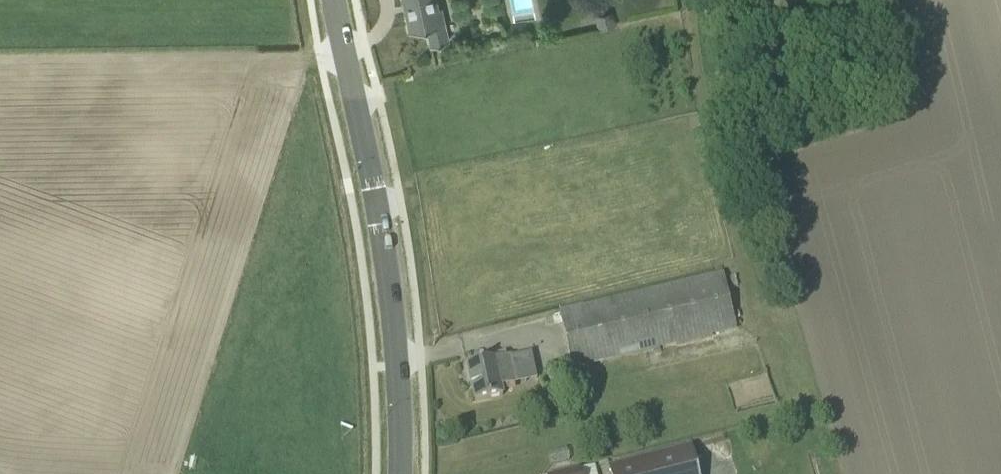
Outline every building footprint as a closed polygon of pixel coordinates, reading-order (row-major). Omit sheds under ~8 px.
[(410,30),(427,26),(431,45),(450,41),(442,7),(438,8),(436,0),(403,0),(410,30)] [(560,313),(565,333),(573,368),(737,328),(724,274),(560,313)] [(510,356),(467,365),(475,402),(503,396),(501,387),(516,384),(510,356)] [(612,473),(698,473),(691,448),(610,468),(612,473)]
